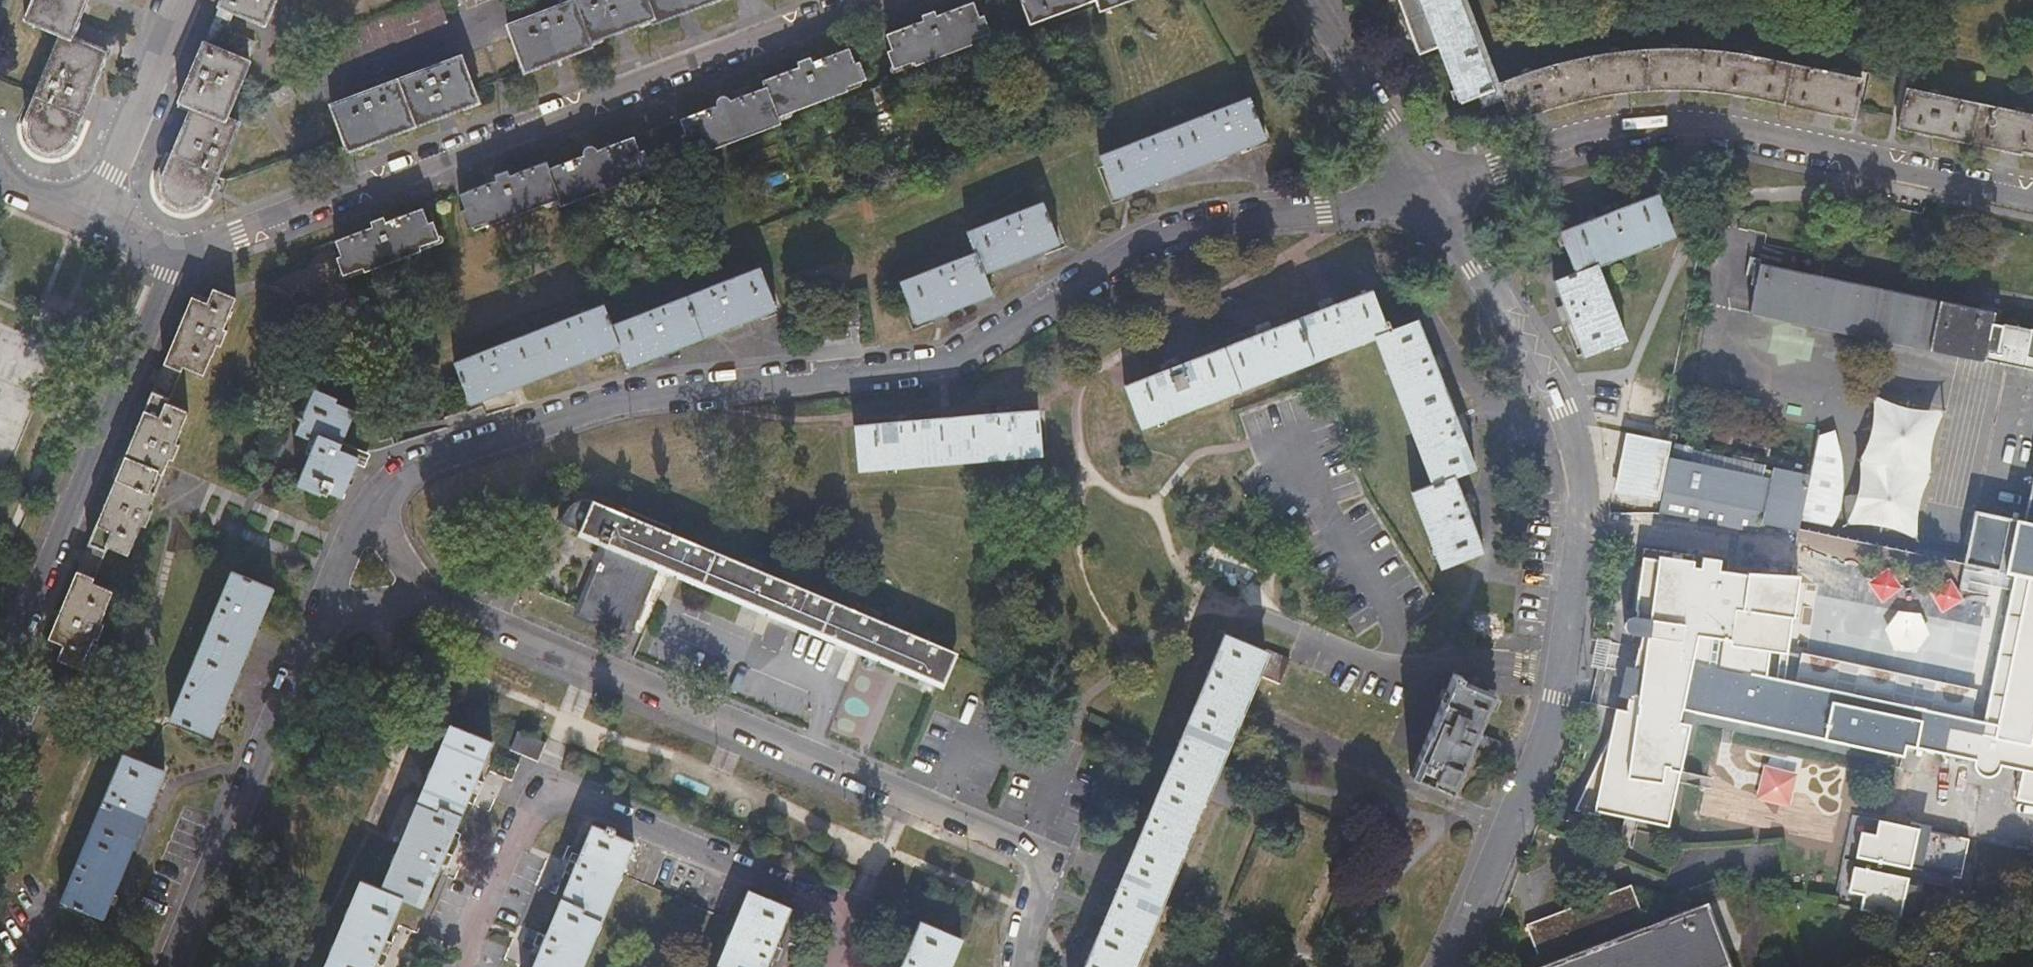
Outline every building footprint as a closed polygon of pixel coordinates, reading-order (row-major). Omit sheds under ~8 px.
[(26,22),(61,37),(70,40),(87,0),(35,0),(26,22)] [(236,15),(266,27),(278,0),(225,0),(221,9),(222,10),(236,15)] [(646,0),(572,0),(573,3),(589,45),(654,22),(646,0)] [(720,1),(719,0),(646,0),(654,22),(655,25),(720,1)] [(1030,25),(1097,2),(1097,0),(1021,0),(1030,25)] [(1097,2),(1102,15),(1141,0),(1097,0),(1097,2)] [(1499,92),(1462,0),(1400,0),(1424,59),(1444,51),(1468,104),(1499,92)] [(589,45),(573,3),(507,27),(525,74),(591,49),(589,45)] [(927,21),(890,37),(895,51),(890,52),(897,69),(917,62),(919,65),(971,45),(969,41),(990,34),(984,16),(979,18),(975,4),(943,15),(943,17),(938,19),(936,13),(925,17),(927,21)] [(207,48),(220,53),(236,15),(222,10),(207,48)] [(70,40),(61,37),(26,120),(30,121),(30,122),(29,125),(28,129),(29,133),(30,137),(32,140),(34,143),(36,146),(40,148),(43,150),(47,151),(51,151),(55,151),(58,150),(62,148),(65,146),(68,143),(106,56),(70,40)] [(1703,69),(1704,51),(1683,51),(1682,50),(1682,48),(1681,47),(1680,46),(1679,46),(1678,45),(1677,45),(1676,44),(1675,44),(1673,44),(1672,45),(1671,45),(1670,46),(1669,47),(1669,48),(1668,49),(1668,50),(1646,50),(1649,93),(1668,92),(1696,91),(1717,93),(1719,75),(1714,75),(1714,70),(1703,69)] [(193,107),(227,121),(249,65),(220,53),(207,48),(204,47),(182,103),(193,107)] [(1649,93),(1646,50),(1622,53),(1622,52),(1621,51),(1620,50),(1619,49),(1618,49),(1617,48),(1615,48),(1614,48),(1613,48),(1612,49),(1611,49),(1610,50),(1609,51),(1608,52),(1608,54),(1575,61),(1583,102),(1649,93)] [(778,118),(781,117),(849,93),(848,88),(868,80),(863,62),(856,65),(850,51),(820,62),(821,64),(816,66),(813,60),(800,64),(802,69),(766,82),(778,118)] [(1784,106),(1792,66),(1757,60),(1757,59),(1757,58),(1757,56),(1756,55),(1756,54),(1755,54),(1754,53),(1753,52),(1752,52),(1751,52),(1750,52),(1748,52),(1747,52),(1746,53),(1745,54),(1745,55),(1744,56),(1704,51),(1703,69),(1714,70),(1714,75),(1719,75),(1717,93),(1744,98),(1784,106)] [(413,129),(479,104),(462,59),(396,84),(413,129)] [(1518,77),(1503,82),(1509,98),(1506,98),(1513,116),(1529,112),(1532,115),(1550,109),(1583,102),(1575,61),(1532,73),(1532,72),(1531,71),(1530,70),(1529,69),(1528,69),(1527,68),(1525,68),(1524,68),(1523,68),(1522,69),(1520,70),(1519,71),(1518,73),(1518,74),(1518,75),(1518,76),(1518,77)] [(1828,73),(1792,66),(1784,106),(1825,115),(1854,120),(1862,80),(1842,76),(1842,75),(1841,74),(1841,73),(1840,72),(1840,71),(1839,70),(1838,69),(1836,69),(1835,68),(1834,68),(1833,69),(1832,69),(1830,69),(1830,70),(1829,71),(1828,72),(1828,73)] [(719,106),(682,120),(688,136),(683,137),(690,155),(709,148),(710,151),(783,125),(781,117),(778,118),(766,82),(736,93),(738,100),(732,102),(729,98),(724,97),(721,101),(719,106)] [(350,153),(413,129),(396,84),(332,108),(350,153)] [(1898,129),(1970,146),(1979,106),(1941,97),(1941,96),(1941,95),(1940,94),(1940,93),(1939,92),(1938,91),(1937,90),(1936,89),(1935,89),(1934,89),(1932,89),(1931,90),(1930,90),(1929,91),(1928,92),(1927,93),(1927,94),(1905,90),(1898,129)] [(1118,198),(1266,140),(1251,99),(1102,156),(1118,198)] [(2032,155),(2032,117),(2025,115),(2025,114),(2026,113),(2025,112),(2025,110),(2024,109),(2024,108),(2023,108),(2022,107),(2021,107),(2020,106),(2018,106),(2017,106),(2016,107),(2015,107),(2014,108),(2013,109),(2012,110),(2012,111),(2012,112),(1979,106),(1970,146),(2021,157),(2023,152),(2032,155)] [(206,195),(211,197),(239,126),(227,121),(193,107),(166,171),(164,174),(163,178),(162,182),(163,186),(163,190),(165,194),(167,197),(169,201),(173,203),(176,205),(180,206),(184,207),(188,207),(192,206),(196,205),(199,203),(202,200),(205,197),(206,195)] [(562,200),(560,201),(562,207),(633,180),(632,178),(652,170),(645,152),(639,153),(635,139),(598,151),(595,148),(591,148),(586,152),(586,156),(580,159),(577,154),(547,164),(562,200)] [(493,184),(461,196),(467,212),(462,213),(468,230),(489,222),(490,227),(560,201),(562,200),(547,164),(513,176),(511,173),(497,177),(499,185),(493,187),(493,184)] [(1598,267),(1675,238),(1660,197),(1561,234),(1577,274),(1556,281),(1587,355),(1628,341),(1598,267)] [(986,272),(1061,244),(1045,204),(970,231),(977,252),(902,280),(919,322),(995,294),(986,272)] [(367,232),(335,244),(340,257),(336,259),(343,277),(362,269),(364,273),(420,252),(419,248),(440,241),(434,223),(428,224),(423,211),(385,225),(385,220),(371,226),(373,233),(368,235),(367,232)] [(1849,294),(1994,324),(1994,315),(1762,266),(1753,313),(1841,333),(1849,294)] [(631,368),(779,310),(761,268),(614,325),(606,306),(456,362),(473,405),(621,347),(631,368)] [(194,296),(166,363),(184,371),(187,365),(206,373),(218,344),(224,346),(230,331),(225,329),(237,299),(216,289),(211,303),(194,296)] [(1385,324),(1374,294),(1127,386),(1143,429),(1377,339),(1434,485),(1414,493),(1443,569),(1484,554),(1455,479),(1476,471),(1418,324),(1393,330),(1390,322),(1385,324)] [(1994,324),(1849,294),(1841,333),(1985,363),(1986,361),(2032,371),(2032,332),(1994,324)] [(1883,372),(1878,393),(1946,409),(1951,388),(1883,372)] [(321,436),(342,444),(355,411),(337,403),(338,400),(316,390),(297,434),(318,443),(321,436)] [(122,467),(161,483),(171,459),(177,461),(183,446),(177,443),(190,413),(170,405),(173,400),(154,392),(122,467)] [(1920,543),(1947,412),(1873,397),(1845,528),(1920,543)] [(1044,456),(1041,413),(858,426),(861,471),(1044,456)] [(321,436),(318,443),(300,485),(322,495),(323,492),(329,495),(330,492),(344,498),(361,458),(340,449),(342,444),(321,436)] [(1813,477),(1811,477),(1776,469),(1774,481),(1764,479),(1767,467),(1675,447),(1672,461),(1671,460),(1664,494),(1666,494),(1661,516),(1762,537),(1764,526),(1799,533),(1801,534),(1802,532),(1813,477)] [(122,467),(91,543),(111,551),(113,545),(131,553),(144,524),(149,527),(154,510),(150,509),(161,483),(122,467)] [(2027,523),(1976,512),(1965,565),(2017,576),(2032,579),(2032,492),(2027,523)] [(581,529),(594,498),(581,499),(570,507),(562,521),(575,527),(581,529)] [(594,498),(581,529),(610,541),(656,560),(946,682),(959,652),(594,498)] [(656,560),(610,541),(579,610),(626,630),(656,560)] [(1774,647),(1789,576),(1751,574),(1750,575),(1722,571),(1724,561),(1705,558),(1704,569),(1696,568),(1696,566),(1646,559),(1639,612),(1640,612),(1640,618),(1638,618),(1637,618),(1635,618),(1634,618),(1632,619),(1631,620),(1630,621),(1629,622),(1628,624),(1628,625),(1628,626),(1628,628),(1628,629),(1629,631),(1629,632),(1630,633),(1632,634),(1633,635),(1634,635),(1635,635),(1644,637),(1633,690),(1629,712),(1619,710),(1614,737),(1579,812),(1603,817),(1604,813),(1672,828),(1693,726),(1683,724),(1685,710),(1698,713),(1698,714),(1906,758),(1909,747),(1978,761),(1978,765),(1979,770),(1981,774),(1984,777),(1988,778),(1993,778),(1997,777),(2001,774),(2003,768),(2005,762),(2027,766),(2020,801),(2032,804),(2032,579),(2017,576),(1987,723),(1974,721),(1931,711),(1931,709),(1917,706),(1916,708),(1799,684),(1789,682),(1789,681),(1769,677),(1774,647)] [(80,571),(51,640),(68,647),(62,660),(83,669),(96,638),(101,641),(108,623),(102,622),(115,592),(96,584),(99,579),(80,571)] [(213,737),(274,590),(232,572),(170,719),(213,737)] [(1789,576),(1774,647),(1785,649),(1791,612),(1797,613),(1803,577),(1789,576)] [(1086,966),(1135,966),(1268,651),(1226,633),(1086,966)] [(1931,711),(1974,721),(1980,691),(1806,654),(1799,684),(1916,708),(1917,706),(1931,709),(1931,711)] [(1455,674),(1413,776),(1454,793),(1474,744),(1479,732),(1494,695),(1467,683),(1469,679),(1455,674)] [(383,950),(388,938),(404,898),(424,907),(442,864),(447,852),(474,789),(478,779),(493,742),(453,725),(384,889),(364,880),(327,966),(376,966),(383,950)] [(541,755),(546,738),(519,730),(514,747),(541,755)] [(1479,732),(1474,744),(1486,748),(1490,737),(1479,732)] [(103,919),(165,771),(124,753),(62,901),(103,919)] [(484,782),(478,779),(474,789),(480,793),(484,782)] [(1973,841),(1882,822),(1879,837),(1864,834),(1859,858),(1964,880),(1973,841)] [(595,825),(578,865),(573,876),(548,937),(543,948),(535,966),(583,966),(635,842),(617,834),(618,828),(609,825),(608,830),(595,825)] [(454,855),(447,852),(442,864),(449,867),(454,855)] [(573,876),(578,865),(570,861),(565,873),(573,876)] [(1916,893),(1919,881),(1857,868),(1852,893),(1867,896),(1864,911),(1916,922),(1922,894),(1916,893)] [(1706,904),(1647,925),(1631,885),(1526,925),(1539,966),(1730,966),(1706,904)] [(790,908),(751,891),(719,966),(766,966),(770,957),(774,946),(790,908)] [(904,961),(901,966),(951,966),(962,940),(920,922),(904,961)] [(535,945),(543,948),(548,937),(539,934),(535,945)] [(395,942),(388,938),(383,950),(390,953),(395,942)] [(782,949),(774,946),(770,957),(778,961),(782,949)] [(904,961),(896,957),(892,966),(901,966),(904,961)]
